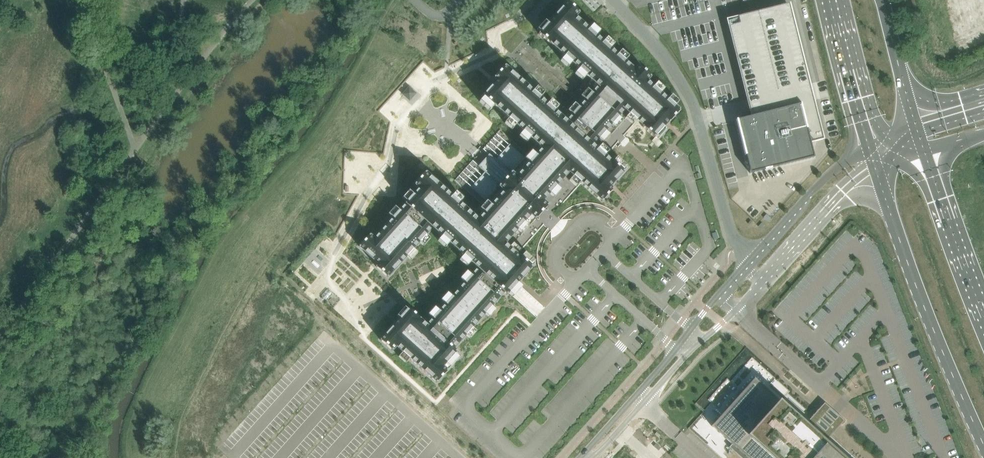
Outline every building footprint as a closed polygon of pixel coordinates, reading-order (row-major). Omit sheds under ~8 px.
[(418,252),(413,249),(419,242),(424,246),(431,238),(426,234),(432,227),(442,236),(438,240),(445,247),(449,243),(463,255),(459,259),(467,266),(471,262),(477,268),(471,275),(467,271),(460,278),(465,282),(452,296),(448,292),(441,300),(445,303),(439,310),(435,306),(428,314),(433,318),(426,325),(420,319),(421,319),(409,308),(408,309),(405,307),(397,316),(400,318),(380,340),(392,351),(396,346),(402,352),(398,356),(406,363),(410,359),(437,382),(461,355),(454,348),(466,335),(470,339),(477,331),(472,327),(485,313),(489,317),(496,310),(492,306),(504,292),(507,295),(508,293),(513,297),(518,291),(522,287),(518,283),(520,280),(536,262),(524,251),(519,257),(517,255),(581,183),(601,202),(612,190),(610,187),(611,185),(628,167),(616,156),(611,162),(605,156),(621,138),(637,121),(643,126),(642,127),(654,137),(655,136),(658,139),(666,130),(663,127),(667,123),(668,122),(669,122),(679,110),(675,106),(679,102),(671,95),(667,100),(660,93),(664,89),(657,82),(653,87),(647,81),(651,76),(645,71),(639,66),(635,70),(625,61),(629,57),(621,50),(617,55),(610,49),(614,44),(607,37),(603,42),(596,36),(600,31),(593,25),(589,29),(575,17),(579,12),(567,2),(548,23),(545,21),(541,25),(537,30),(540,32),(538,34),(550,44),(551,44),(565,56),(561,60),(568,67),(572,63),(579,69),(575,73),(582,80),(586,75),(589,78),(557,113),(554,111),(558,107),(551,100),(547,104),(540,98),(544,94),(537,87),(533,91),(504,66),(493,78),(496,81),(482,96),(483,97),(479,101),(490,110),(494,106),(494,107),(495,106),(509,118),(505,123),(512,129),(516,125),(523,131),(519,136),(526,142),(530,138),(537,143),(527,154),(500,130),(487,144),(481,151),(478,149),(475,153),(472,156),(474,158),(455,180),(482,204),(473,215),(466,209),(459,203),(463,198),(456,192),(452,196),(425,172),(414,184),(419,189),(413,195),(409,191),(402,198),(406,202),(399,210),(395,206),(388,214),(393,218),(374,238),(370,234),(359,246),(378,264),(376,266),(388,277),(407,256),(411,260),(418,252)] [(726,19),(750,116),(736,120),(750,173),(814,157),(810,143),(824,139),(790,3),(726,19)] [(711,426),(732,444),(729,447),(741,457),(844,457),(835,450),(832,453),(823,444),(816,438),(816,437),(816,436),(816,435),(816,434),(816,433),(815,433),(815,432),(814,432),(813,432),(812,432),(811,432),(810,433),(803,426),(793,418),(796,415),(754,378),(711,426)]
